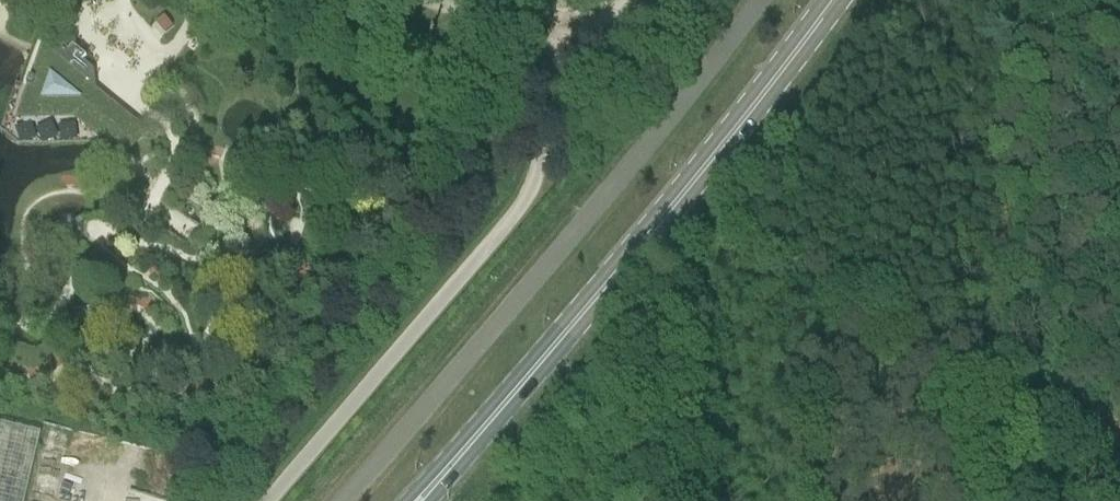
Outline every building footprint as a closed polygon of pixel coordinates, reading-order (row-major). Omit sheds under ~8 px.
[(73,46),(70,50),(60,43),(46,49),(43,45),(16,121),(75,121),(86,130),(110,100),(97,90),(95,71),(84,62),(87,57),(73,46)] [(108,148),(126,162),(149,132),(132,119),(108,148)] [(31,123),(32,141),(75,140),(74,122),(31,123)] [(0,424),(0,500),(25,500),(41,433),(0,424)]
